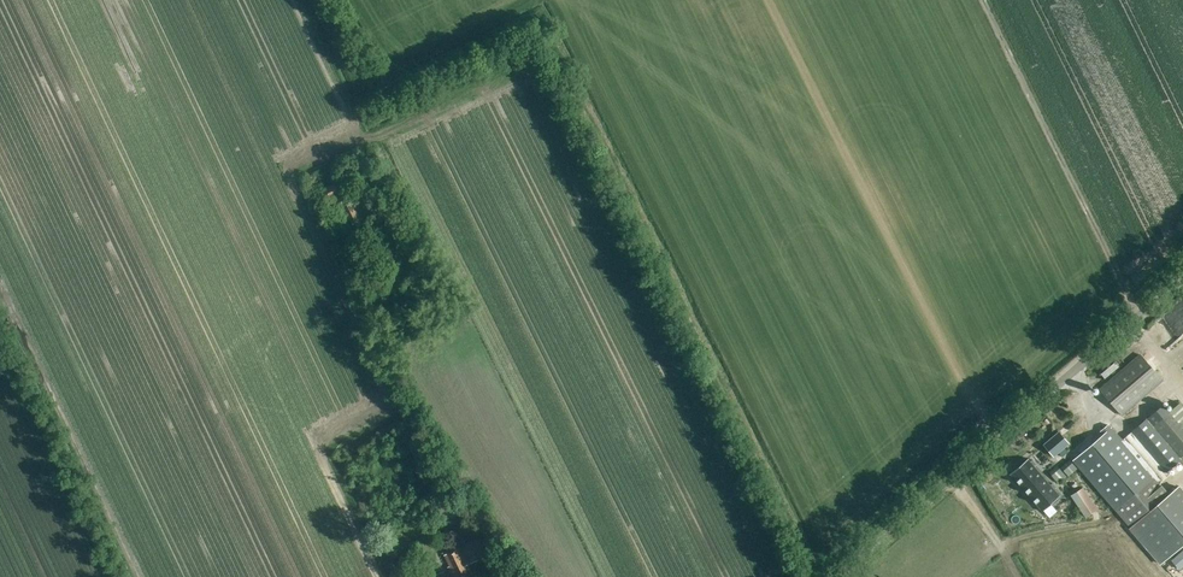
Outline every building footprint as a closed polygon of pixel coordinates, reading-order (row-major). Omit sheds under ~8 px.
[(342,172),(346,181),(357,175),(353,167),(342,172)] [(353,181),(341,185),(344,193),(355,190),(353,181)] [(337,182),(321,190),(327,200),(343,192),(337,182)] [(354,192),(357,205),(365,203),(362,191),(354,192)] [(334,228),(337,235),(343,232),(340,226),(334,228)] [(1163,381),(1140,354),(1099,389),(1121,416),(1163,381)] [(1169,412),(1162,405),(1121,440),(1108,424),(1099,432),(1103,436),(1072,462),(1135,537),(1160,566),(1182,546),(1182,491),(1179,486),(1169,495),(1158,483),(1168,475),(1166,472),(1179,462),(1178,462),(1180,460),(1182,461),(1182,460),(1182,428),(1182,427),(1182,425),(1182,406),(1180,402),(1169,412)] [(1084,413),(1092,410),(1090,402),(1081,404),(1084,413)] [(1067,454),(1077,446),(1087,438),(1075,422),(1068,428),(1066,425),(1043,443),(1053,456),(1062,449),(1067,454)] [(1026,452),(1033,448),(1030,442),(1023,445),(1026,452)] [(1060,494),(1027,457),(1009,473),(1041,510),(1060,494)] [(1077,470),(1069,461),(1061,468),(1069,477),(1077,470)] [(1066,477),(1057,466),(1049,473),(1059,484),(1066,477)] [(1097,509),(1082,488),(1070,496),(1085,518),(1097,509)] [(464,511),(458,498),(438,507),(444,520),(464,511)] [(485,555),(476,537),(458,547),(457,545),(442,552),(449,565),(446,567),(451,576),(467,576),(472,574),(467,564),(485,555)]
